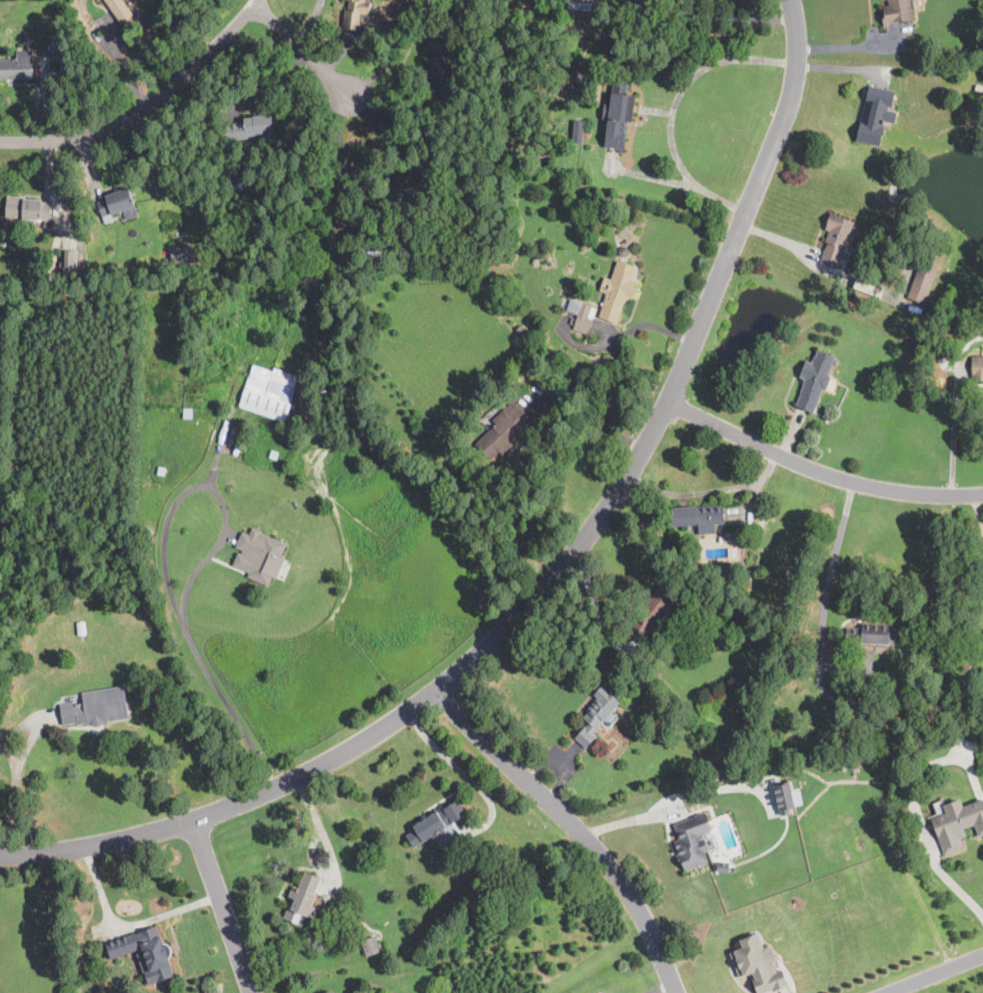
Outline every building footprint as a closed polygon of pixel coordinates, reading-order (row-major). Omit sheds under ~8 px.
[(120,22),(104,0),(123,0),(132,13),(120,22)] [(344,1),(344,0),(364,0),(364,2),(371,3),(371,6),(370,16),(370,17),(359,16),(358,29),(344,27),(346,9),(348,10),(349,1),(344,1)] [(889,6),(888,0),(912,0),(914,10),(912,10),(914,19),(888,23),(888,27),(884,27),(881,14),(883,13),(882,7),(889,6)] [(1,79),(0,79),(0,60),(16,59),(15,51),(31,51),(32,78),(1,79)] [(633,121),(633,122),(626,122),(625,137),(626,137),(625,153),(618,152),(619,148),(605,147),(607,124),(613,79),(629,81),(628,94),(636,95),(633,121)] [(893,103),(891,108),(888,107),(887,110),(898,112),(895,124),(886,121),(879,148),(855,141),(870,85),(896,92),(893,103)] [(271,119),(273,138),(222,142),(221,128),(221,126),(229,125),(229,123),(231,123),(231,125),(235,124),(235,122),(238,122),(238,124),(243,124),(243,117),(271,114),(271,119)] [(585,120),(582,142),(573,141),(575,119),(585,120)] [(108,223),(105,224),(98,202),(105,200),(103,195),(127,187),(133,204),(110,213),(113,221),(108,223)] [(42,199),(42,202),(51,203),(49,228),(44,227),(44,220),(36,219),(35,227),(23,227),(22,226),(22,218),(6,217),(7,200),(22,201),(22,198),(42,199)] [(851,232),(843,253),(836,269),(820,262),(828,243),(825,242),(829,231),(824,229),(826,226),(830,214),(853,223),(849,231),(851,232)] [(196,262),(173,263),(172,246),(195,244),(196,262)] [(376,258),(367,258),(367,245),(381,245),(382,257),(376,258)] [(626,255),(625,256),(620,255),(619,252),(620,249),(623,246),(627,247),(629,251),(628,254),(626,255)] [(77,259),(77,267),(62,267),(63,250),(77,251),(77,259)] [(541,259),(538,266),(532,263),(536,255),(541,257),(541,259)] [(634,268),(630,280),(638,282),(632,299),(627,297),(618,324),(598,318),(607,293),(600,291),(605,278),(610,280),(617,260),(635,266),(634,268)] [(925,302),(924,303),(907,297),(918,266),(935,272),(925,302)] [(884,288),(881,299),(854,288),(858,278),(884,288)] [(593,319),(593,321),(588,334),(573,329),(575,325),(570,323),(572,318),(577,319),(579,315),(567,311),(568,307),(571,299),(592,306),(588,317),(593,319)] [(835,357),(833,363),(827,376),(830,378),(825,391),(823,390),(813,413),(795,405),(801,392),(800,392),(803,385),(802,385),(804,379),(799,377),(802,369),(805,360),(812,363),(814,357),(816,357),(819,350),(835,357)] [(972,357),(982,357),(982,380),(972,380),(972,357)] [(285,421),(285,422),(238,407),(239,405),(252,364),(297,379),(294,388),(296,389),(285,421)] [(313,394),(312,385),(324,382),(326,391),(313,394)] [(508,450),(502,455),(499,451),(490,460),(475,444),(496,425),(492,421),(514,401),(531,420),(521,428),(523,430),(514,438),(517,442),(508,450)] [(193,417),(184,416),(184,407),(193,407),(193,417)] [(723,506),(723,509),(724,523),(716,523),(716,532),(697,533),(696,525),(672,526),(671,507),(696,506),(696,507),(723,506)] [(255,546),(260,548),(265,535),(287,544),(282,557),(285,558),(276,578),(272,576),(268,586),(247,577),(256,556),(236,547),(242,532),(258,539),(255,546)] [(752,575),(749,582),(739,578),(743,571),(752,575)] [(662,585),(677,597),(669,606),(675,612),(652,639),(648,635),(641,643),(640,642),(626,631),(636,618),(635,617),(641,609),(637,606),(642,600),(645,603),(652,594),(653,595),(662,585)] [(890,624),(890,633),(895,633),(895,645),(845,642),(846,627),(862,628),(862,623),(890,624)] [(102,723),(103,727),(94,728),(94,724),(78,726),(78,723),(63,725),(60,705),(83,701),(81,693),(125,686),(130,719),(102,723)] [(614,714),(607,722),(604,720),(592,734),(596,737),(586,748),(575,738),(585,727),(586,728),(590,724),(583,718),(588,712),(586,710),(597,698),(594,694),(601,686),(619,702),(611,712),(614,714)] [(728,765),(724,770),(718,765),(722,760),(728,765)] [(857,767),(841,769),(840,764),(856,761),(857,767)] [(792,789),(799,787),(803,804),(795,805),(796,807),(789,808),(790,814),(782,815),(781,810),(779,810),(774,785),(790,782),(792,789)] [(962,807),(982,800),(982,835),(979,837),(974,824),(963,828),(966,836),(960,838),(964,848),(945,855),(932,819),(946,814),(943,806),(959,799),(962,807)] [(466,813),(465,814),(451,823),(452,824),(444,829),(448,835),(435,843),(431,836),(414,847),(406,835),(414,830),(412,827),(436,811),(437,813),(458,800),(466,813)] [(706,812),(709,818),(713,829),(698,835),(700,840),(704,838),(709,850),(705,852),(708,862),(685,870),(683,864),(681,865),(679,861),(678,861),(676,856),(679,854),(674,841),(680,839),(674,825),(694,817),(694,816),(703,813),(703,814),(706,812)] [(709,849),(716,847),(712,834),(705,836),(709,849)] [(866,849),(856,853),(854,848),(865,844),(866,849)] [(729,871),(716,870),(717,860),(730,862),(729,871)] [(319,883),(315,893),(314,895),(316,896),(311,906),(317,908),(312,919),(305,916),(301,925),(284,918),(290,902),(288,901),(289,898),(287,897),(290,889),(297,891),(305,872),(321,878),(319,883)] [(157,926),(163,943),(167,944),(170,946),(171,948),(172,953),(171,956),(168,959),(174,976),(148,986),(136,951),(112,960),(107,946),(106,943),(135,932),(136,934),(157,926)] [(773,989),(762,992),(759,992),(752,977),(755,976),(753,972),(740,977),(729,951),(742,946),(739,939),(758,931),(764,947),(771,944),(777,959),(774,960),(776,964),(775,966),(777,969),(781,967),(789,984),(774,991),(773,989)] [(369,956),(367,956),(361,941),(375,936),(376,936),(381,951),(369,956)]
